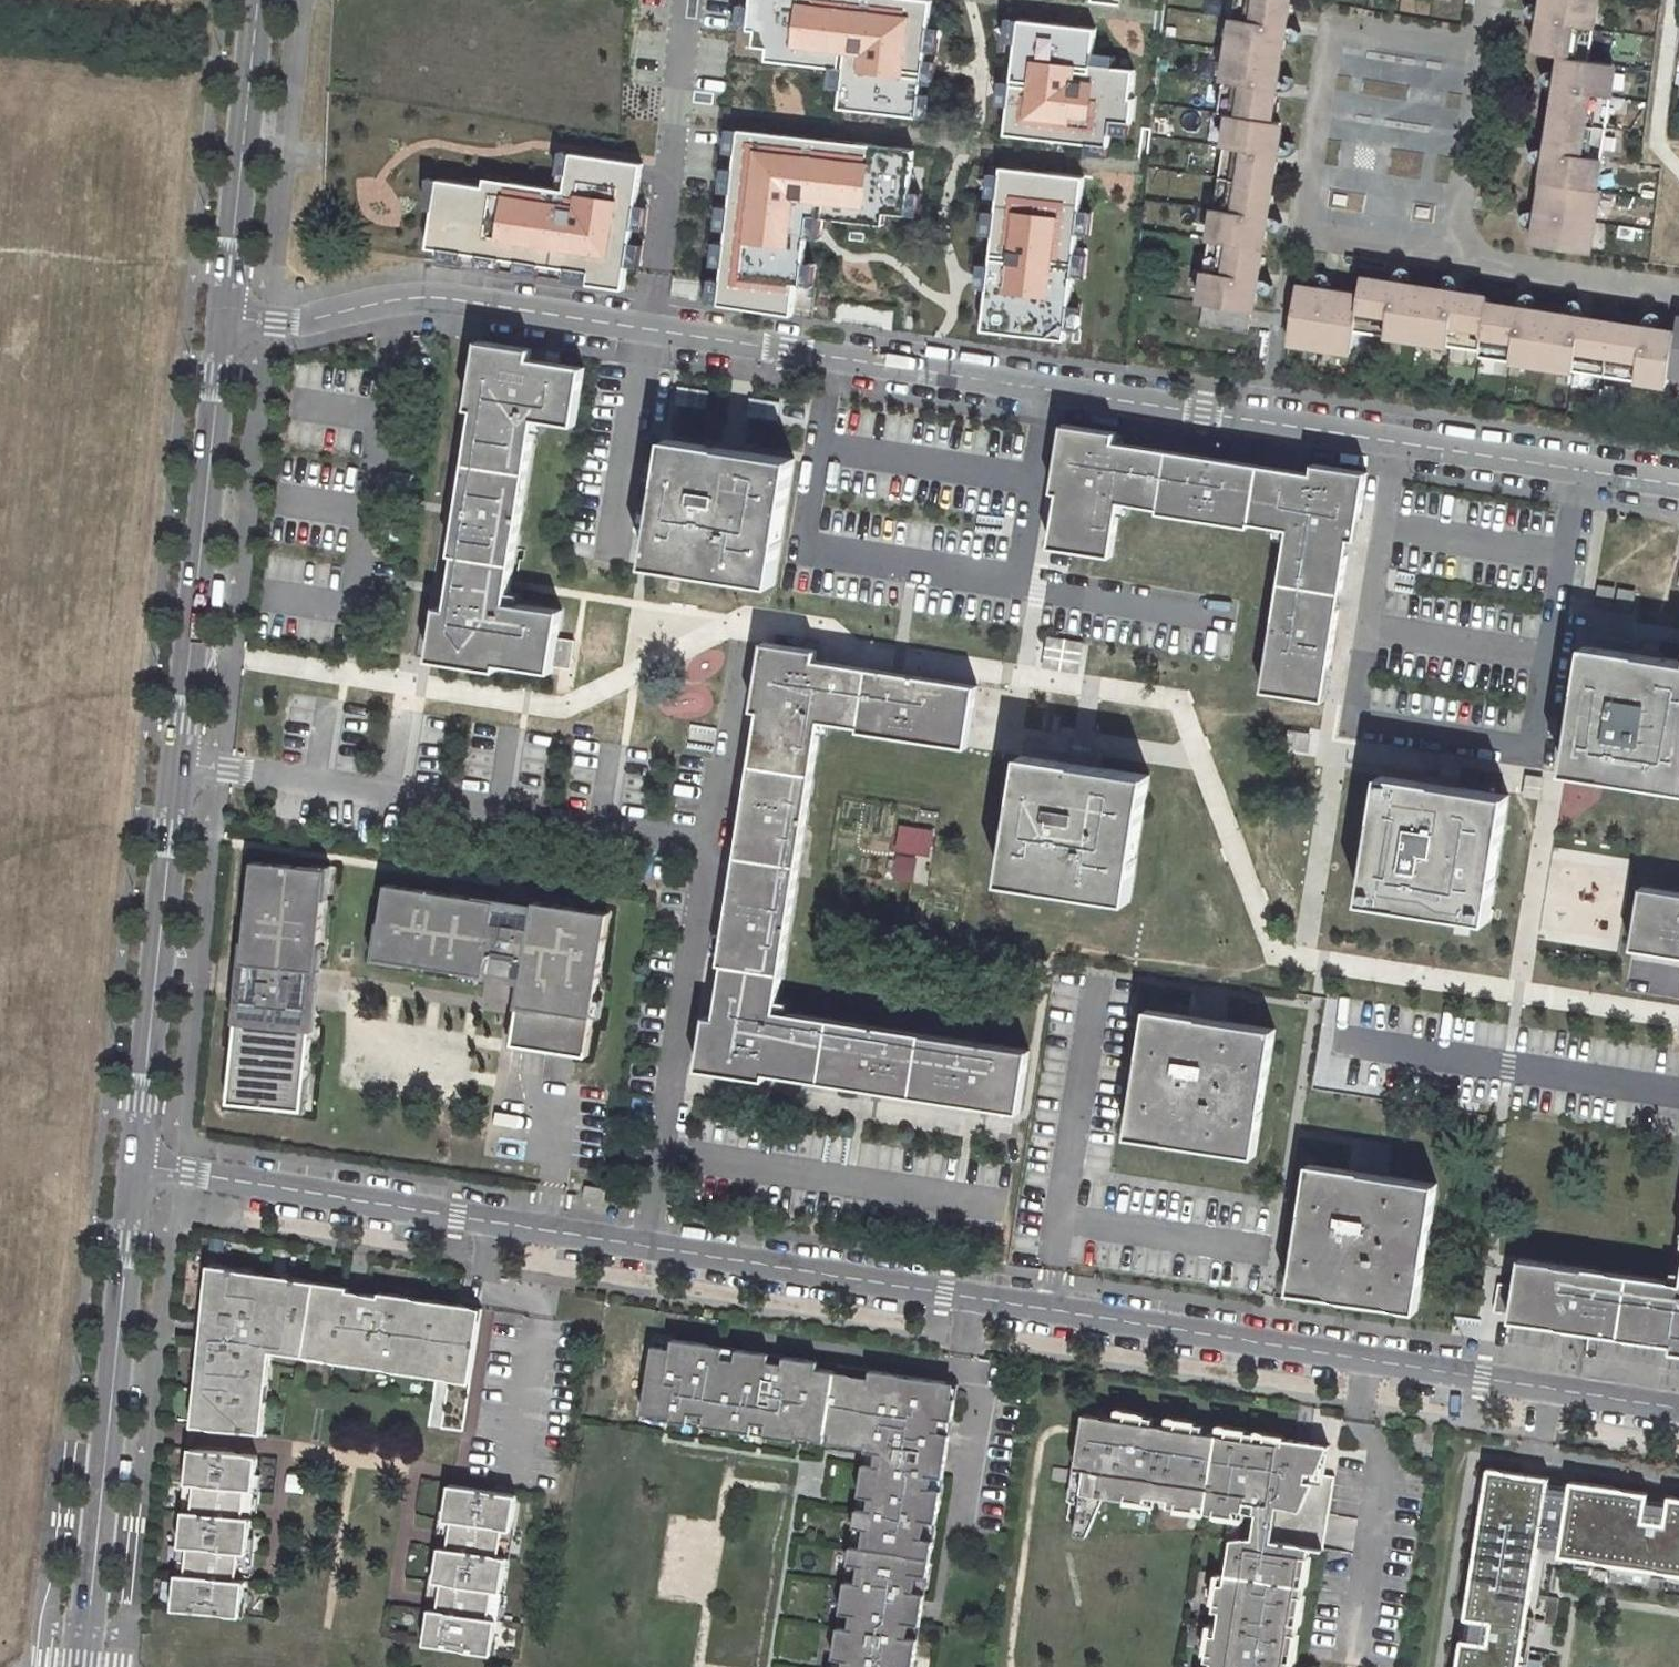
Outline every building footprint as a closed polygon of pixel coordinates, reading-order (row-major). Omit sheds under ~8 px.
[(838,112),(918,120),(931,4),(897,0),(750,0),(747,33),(755,33),(753,51),(767,53),(766,64),(843,72),(838,112)] [(1276,34),(1279,19),(1289,20),(1291,4),(1288,4),(1288,0),(1234,0),(1218,102),(1222,103),(1220,114),(1233,116),(1232,123),(1228,123),(1201,294),(1205,295),(1204,303),(1251,311),(1252,301),(1256,303),(1258,288),(1248,286),(1252,271),(1261,273),(1263,257),(1260,257),(1263,238),(1266,240),(1269,223),(1260,222),(1262,206),(1271,208),(1274,194),(1270,193),(1273,174),(1276,175),(1278,160),(1270,159),(1272,144),(1281,145),(1284,129),(1281,129),(1281,123),(1270,122),(1272,111),(1274,111),(1277,97),(1266,95),(1268,81),(1279,83),(1282,69),(1278,67),(1281,49),(1284,49),(1286,35),(1276,34)] [(1554,109),(1559,110),(1555,128),(1552,128),(1548,150),(1558,151),(1557,158),(1547,157),(1545,171),(1549,172),(1546,191),(1543,190),(1539,214),(1549,215),(1548,221),(1538,220),(1535,233),(1539,234),(1537,246),(1583,252),(1585,241),(1588,242),(1614,72),(1611,72),(1613,65),(1586,61),(1588,52),(1591,52),(1599,0),(1544,0),(1541,13),(1551,15),(1549,29),(1538,28),(1536,42),(1540,44),(1539,52),(1567,55),(1565,65),(1561,65),(1559,81),(1569,83),(1567,90),(1558,87),(1554,109)] [(1541,13),(1538,28),(1549,29),(1551,15),(1541,13)] [(1279,19),(1276,34),(1286,35),(1289,20),(1279,19)] [(1021,26),(1011,138),(1110,147),(1112,121),(1136,124),(1138,104),(1133,103),(1135,74),(1096,71),(1099,33),(1021,26)] [(1304,39),(1302,56),(1314,59),(1316,41),(1304,39)] [(1506,62),(1504,72),(1521,75),(1523,64),(1506,62)] [(1268,81),(1266,95),(1277,97),(1279,83),(1268,81)] [(1559,81),(1558,87),(1567,90),(1569,83),(1559,81)] [(738,129),(719,307),(791,314),(794,283),(801,284),(809,216),(883,224),(884,211),(906,214),(913,148),(738,129)] [(1272,144),(1270,159),(1278,160),(1281,145),(1272,144)] [(1548,150),(1547,157),(1557,158),(1558,151),(1548,150)] [(624,289),(641,161),(571,152),(566,189),(485,178),(484,186),(438,180),(429,248),(590,269),(588,284),(624,289)] [(1083,175),(1000,167),(983,331),(1066,340),(1083,175)] [(1334,195),(1333,203),(1346,205),(1347,197),(1334,195)] [(1262,206),(1260,222),(1269,223),(1271,208),(1262,206)] [(1417,207),(1415,215),(1428,216),(1430,209),(1417,207)] [(1303,250),(1301,261),(1318,263),(1320,254),(1303,250)] [(1597,257),(1595,267),(1611,269),(1612,260),(1597,257)] [(1252,271),(1248,286),(1258,288),(1261,273),(1252,271)] [(1511,316),(1513,306),(1498,304),(1498,306),(1487,305),(1487,299),(1479,298),(1480,295),(1464,292),(1463,303),(1448,300),(1450,290),(1437,288),(1436,291),(1416,289),(1416,285),(1402,283),(1400,293),(1384,290),(1386,280),(1370,278),(1370,281),(1363,280),(1361,299),(1351,298),(1351,295),(1330,291),(1329,301),(1320,300),(1322,290),(1307,288),(1307,291),(1298,290),(1290,337),(1301,338),(1300,343),(1342,350),(1342,347),(1352,348),(1355,328),(1362,329),(1362,331),(1470,348),(1470,346),(1481,348),(1480,353),(1488,354),(1488,356),(1658,383),(1658,379),(1668,381),(1671,368),(1678,370),(1678,321),(1675,336),(1665,335),(1666,330),(1652,328),(1651,338),(1635,335),(1637,325),(1622,322),(1621,327),(1602,323),(1603,320),(1589,318),(1588,328),(1572,325),(1574,315),(1560,313),(1559,317),(1543,314),(1544,311),(1527,308),(1525,319),(1511,316)] [(1386,280),(1384,290),(1400,293),(1402,283),(1386,280)] [(1322,290),(1320,300),(1329,301),(1330,291),(1322,290)] [(1450,290),(1448,300),(1463,303),(1464,292),(1450,290)] [(1513,306),(1511,316),(1525,319),(1527,308),(1513,306)] [(1574,315),(1572,325),(1588,328),(1589,318),(1574,315)] [(1637,325),(1635,335),(1651,338),(1652,328),(1637,325)] [(472,407),(457,500),(465,500),(463,512),(456,511),(449,551),(455,552),(448,591),(455,592),(453,607),(446,606),(435,603),(427,655),(494,667),(495,659),(548,669),(549,661),(568,665),(572,637),(554,634),(558,608),(504,599),(533,414),(572,422),(581,365),(542,359),(541,366),(525,364),(527,357),(528,346),(478,338),(466,406),(472,407)] [(527,357),(525,364),(541,366),(542,359),(527,357)] [(1116,431),(1064,422),(1057,467),(1063,468),(1070,470),(1067,491),(1060,489),(1051,545),(1111,555),(1121,500),(1159,506),(1158,511),(1250,526),(1251,520),(1290,527),(1263,689),(1323,698),(1332,644),(1326,643),(1328,628),(1335,629),(1350,536),(1342,535),(1346,513),(1353,515),(1359,516),(1366,471),(1314,462),(1313,474),(1205,457),(1205,463),(1182,458),(1183,453),(1114,442),(1116,431)] [(665,437),(646,562),(772,582),(791,456),(737,448),(736,457),(702,451),(704,443),(665,437)] [(704,443),(702,451),(736,457),(737,448),(704,443)] [(1183,453),(1182,458),(1205,463),(1205,457),(1183,453)] [(1063,468),(1060,489),(1067,491),(1070,470),(1063,468)] [(457,500),(456,511),(463,512),(465,500),(457,500)] [(1346,513),(1342,535),(1350,536),(1353,515),(1346,513)] [(448,591),(446,606),(453,607),(455,592),(448,591)] [(1328,628),(1326,643),(1332,644),(1335,629),(1328,628)] [(871,1080),(870,1086),(964,1102),(966,1094),(981,1097),(979,1104),(1018,1110),(1029,1049),(774,1010),(819,716),(860,724),(859,728),(966,745),(975,685),(904,673),(903,680),(883,677),(885,670),(813,659),(814,649),(763,640),(756,686),(763,687),(760,707),(745,802),(752,803),(750,818),(743,817),(728,909),(736,911),(734,924),(726,923),(720,961),(724,962),(717,1016),(704,1013),(697,1065),(742,1073),(743,1060),(764,1064),(763,1070),(855,1084),(856,1078),(871,1080)] [(1566,770),(1678,788),(1678,661),(1658,657),(1657,666),(1624,661),(1625,652),(1585,646),(1566,770)] [(1625,652),(1624,661),(1657,666),(1658,657),(1625,652)] [(885,670),(883,677),(903,680),(904,673),(885,670)] [(756,686),(753,705),(760,707),(763,687),(756,686)] [(1094,776),(1059,770),(1061,761),(1022,754),(1001,879),(1127,901),(1148,774),(1095,766),(1094,776)] [(1061,761),(1059,770),(1094,776),(1095,766),(1061,761)] [(1453,796),(1419,791),(1421,781),(1381,775),(1362,900),(1488,920),(1508,795),(1455,786),(1453,796)] [(1421,781),(1419,791),(1453,796),(1455,786),(1421,781)] [(745,802),(743,817),(750,818),(752,803),(745,802)] [(239,1000),(229,1102),(289,1108),(290,1100),(304,1102),(314,1008),(292,1006),(296,968),(318,971),(328,877),(314,875),(314,867),(254,861),(243,963),(254,964),(250,1001),(239,1000)] [(314,875),(328,877),(329,869),(314,867),(314,875)] [(497,900),(387,883),(379,937),(387,938),(384,959),(486,974),(488,952),(526,958),(513,1043),(556,1050),(586,1055),(608,911),(535,900),(532,916),(495,911),(497,900)] [(1643,887),(1633,947),(1678,955),(1678,893),(1643,887)] [(728,909),(726,923),(734,924),(736,911),(728,909)] [(254,964),(243,963),(239,1000),(250,1001),(254,964)] [(1148,1008),(1128,1134),(1254,1154),(1274,1029),(1220,1020),(1219,1030),(1185,1025),(1186,1015),(1148,1008)] [(1186,1015),(1185,1025),(1219,1030),(1220,1020),(1186,1015)] [(743,1060),(743,1066),(763,1070),(764,1064),(743,1060)] [(856,1078),(855,1084),(870,1086),(871,1080),(856,1078)] [(966,1094),(964,1102),(979,1104),(981,1097),(966,1094)] [(290,1100),(289,1108),(303,1110),(304,1102),(290,1100)] [(1310,1163),(1290,1289),(1416,1309),(1436,1183),(1382,1175),(1381,1185),(1348,1179),(1350,1169),(1310,1163)] [(1350,1169),(1348,1179),(1381,1185),(1382,1175),(1350,1169)] [(1582,1329),(1675,1343),(1676,1335),(1678,1336),(1678,1283),(1521,1258),(1516,1285),(1499,1283),(1495,1309),(1511,1312),(1511,1317),(1567,1327),(1568,1318),(1583,1321),(1582,1329)] [(221,1266),(209,1265),(207,1286),(218,1287),(221,1266)] [(194,1409),(192,1426),(262,1433),(266,1399),(256,1398),(258,1383),(268,1384),(271,1350),(272,1340),(305,1345),(315,1281),(282,1276),(281,1286),(265,1284),(267,1274),(221,1266),(218,1287),(207,1286),(199,1365),(209,1366),(204,1410),(194,1409)] [(281,1286),(282,1276),(267,1274),(265,1284),(281,1286)] [(349,1286),(315,1281),(305,1345),(337,1351),(336,1361),(399,1370),(400,1360),(437,1366),(435,1376),(470,1382),(481,1308),(380,1291),(380,1295),(348,1290),(349,1286)] [(1568,1318),(1567,1327),(1582,1329),(1583,1321),(1568,1318)] [(724,1345),(654,1334),(643,1403),(673,1408),(671,1418),(689,1421),(690,1410),(705,1412),(703,1423),(752,1431),(753,1420),(766,1422),(764,1433),(797,1438),(799,1427),(825,1431),(835,1370),(817,1367),(818,1360),(737,1347),(735,1359),(722,1356),(724,1345)] [(272,1340),(271,1350),(303,1355),(305,1345),(272,1340)] [(305,1345),(303,1355),(336,1361),(337,1351),(305,1345)] [(722,1356),(735,1359),(737,1347),(724,1345),(722,1356)] [(400,1360),(399,1370),(435,1376),(437,1366),(400,1360)] [(836,1363),(835,1370),(825,1431),(867,1438),(865,1449),(876,1450),(874,1463),(864,1462),(858,1493),(869,1495),(867,1509),(856,1506),(854,1525),(864,1526),(861,1546),(930,1557),(933,1539),(922,1537),(925,1520),(936,1522),(941,1489),(930,1488),(932,1475),(943,1477),(958,1383),(836,1363)] [(209,1366),(199,1365),(194,1409),(204,1410),(209,1366)] [(256,1398),(266,1399),(268,1384),(258,1383),(256,1398)] [(435,1383),(427,1425),(441,1427),(448,1385),(435,1383)] [(1310,1542),(1324,1544),(1334,1484),(1314,1481),(1318,1473),(1329,1446),(1087,1407),(1083,1432),(1077,1470),(1054,1466),(1052,1479),(1074,1483),(1073,1491),(1083,1493),(1077,1534),(1088,1536),(1104,1496),(1144,1502),(1146,1496),(1169,1500),(1168,1506),(1194,1510),(1196,1504),(1206,1506),(1205,1512),(1233,1517),(1235,1510),(1257,1513),(1253,1538),(1231,1540),(1225,1580),(1218,1580),(1214,1606),(1221,1607),(1217,1629),(1210,1630),(1206,1656),(1213,1657),(1211,1666),(1290,1666),(1310,1542)] [(690,1410),(689,1421),(703,1423),(705,1412),(690,1410)] [(753,1420),(752,1431),(764,1433),(766,1422),(753,1420)] [(799,1427),(797,1438),(824,1443),(825,1431),(799,1427)] [(825,1431),(824,1443),(865,1449),(867,1438),(825,1431)] [(254,1490),(258,1455),(190,1448),(186,1483),(195,1484),(191,1512),(183,1511),(180,1546),(188,1547),(185,1575),(177,1574),(173,1609),(241,1616),(245,1581),(237,1580),(239,1553),(247,1553),(251,1518),(243,1517),(246,1490),(254,1490)] [(876,1450),(865,1449),(864,1462),(874,1463),(876,1450)] [(1538,1552),(1678,1574),(1678,1497),(1668,1495),(1666,1504),(1646,1501),(1648,1491),(1570,1479),(1568,1488),(1548,1485),(1550,1476),(1488,1466),(1464,1617),(1473,1618),(1470,1639),(1461,1638),(1456,1666),(1519,1666),(1538,1552)] [(1314,1481),(1334,1484),(1335,1476),(1318,1473),(1314,1481)] [(930,1488),(941,1489),(943,1477),(932,1475),(930,1488)] [(195,1484),(186,1483),(183,1511),(191,1512),(195,1484)] [(511,1529),(516,1495),(449,1484),(444,1519),(451,1520),(447,1547),(439,1546),(434,1581),(442,1582),(437,1609),(429,1608),(424,1643),(491,1653),(497,1619),(488,1617),(493,1590),(501,1592),(507,1556),(498,1555),(503,1528),(511,1529)] [(243,1517),(251,1518),(254,1490),(246,1490),(243,1517)] [(869,1495),(858,1493),(856,1506),(867,1509),(869,1495)] [(451,1520),(444,1519),(439,1546),(447,1547),(451,1520)] [(922,1537),(933,1539),(936,1522),(925,1520),(922,1537)] [(864,1526),(854,1525),(850,1545),(861,1546),(864,1526)] [(498,1555),(507,1556),(511,1529),(503,1528),(498,1555)] [(850,1545),(848,1561),(858,1563),(856,1581),(845,1579),(840,1611),(851,1612),(848,1626),(838,1624),(833,1656),(844,1657),(842,1666),(913,1666),(925,1593),(914,1590),(916,1573),(928,1575),(930,1557),(861,1546),(850,1545)] [(188,1547),(180,1546),(177,1574),(185,1575),(188,1547)] [(1544,1560),(1678,1581),(1678,1574),(1538,1552),(1519,1666),(1527,1666),(1544,1560)] [(237,1580),(245,1581),(247,1553),(239,1553),(237,1580)] [(858,1563),(848,1561),(845,1579),(856,1581),(858,1563)] [(914,1590),(925,1593),(928,1575),(916,1573),(914,1590)] [(442,1582),(434,1581),(429,1608),(437,1609),(442,1582)] [(488,1617),(497,1619),(501,1592),(493,1590),(488,1617)] [(851,1612),(840,1611),(838,1624),(848,1626),(851,1612)] [(833,1656),(831,1666),(842,1666),(844,1657),(833,1656)]
